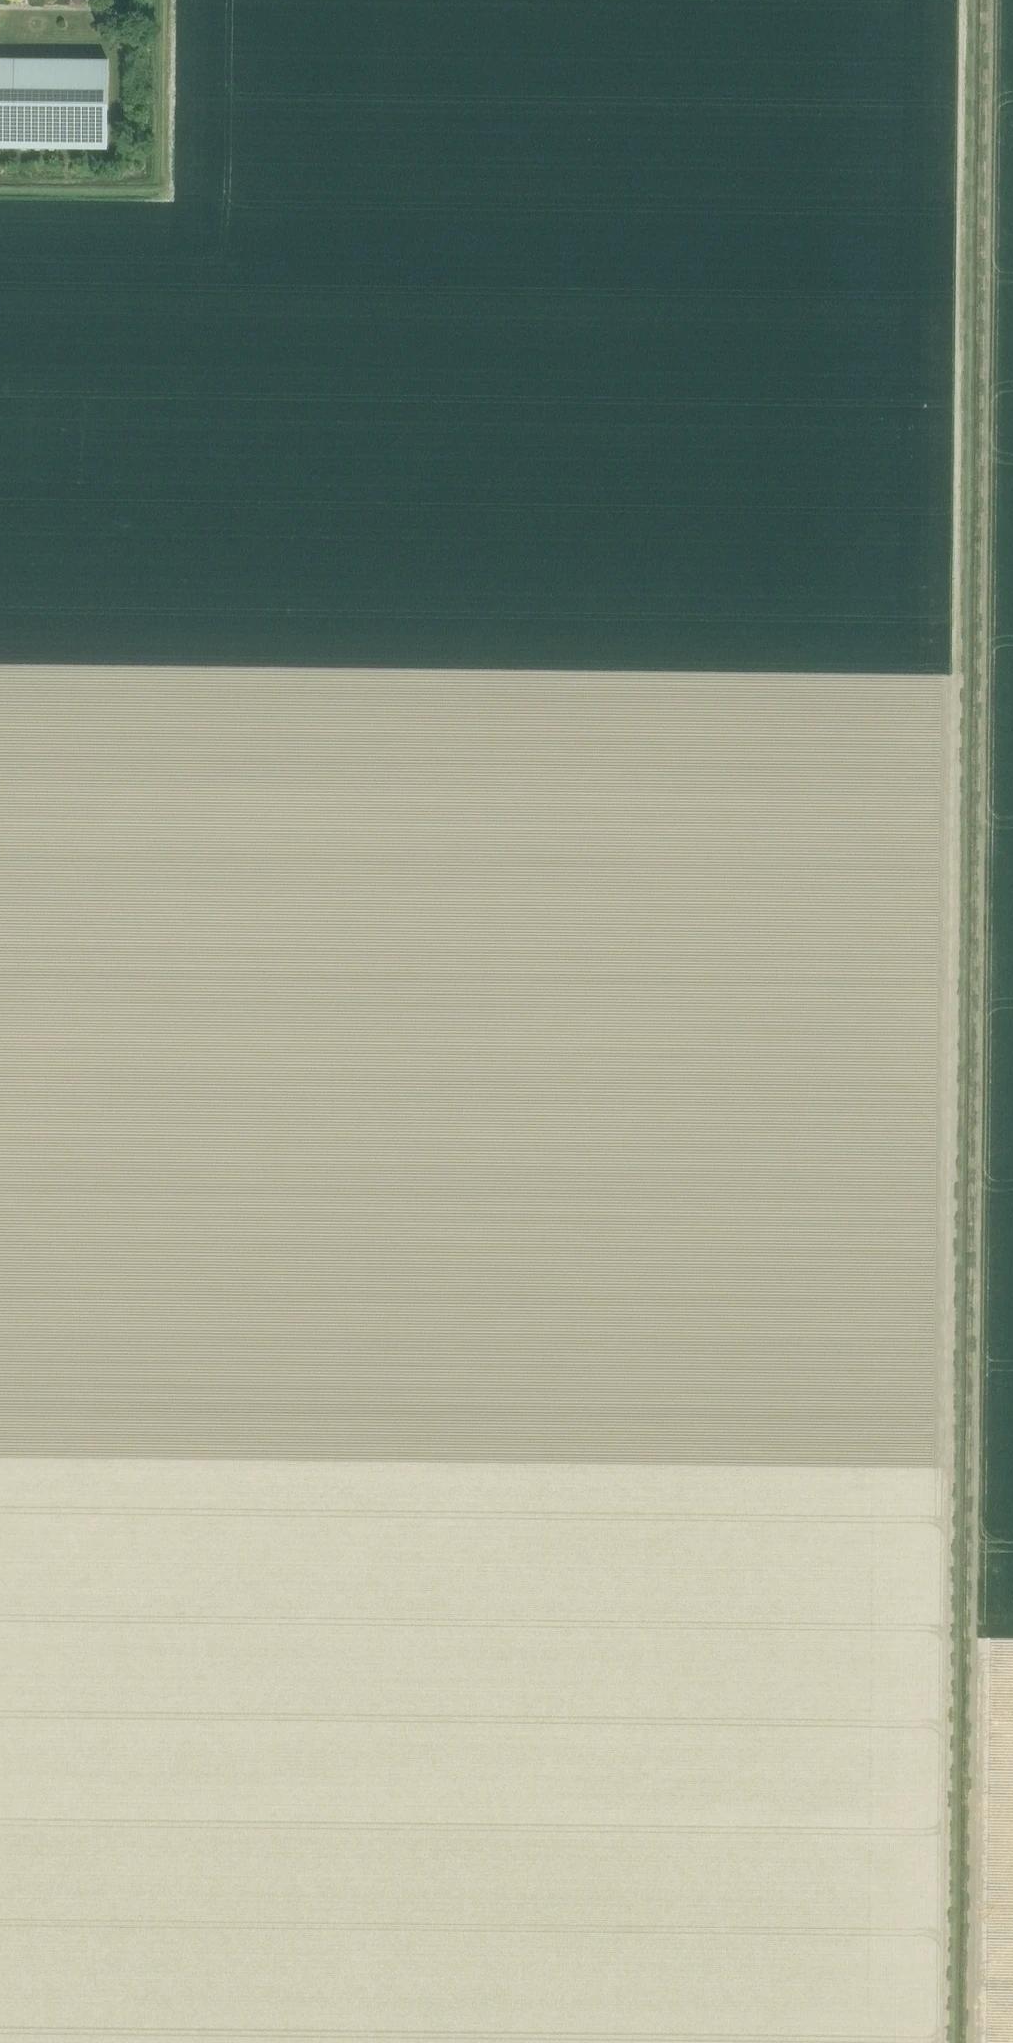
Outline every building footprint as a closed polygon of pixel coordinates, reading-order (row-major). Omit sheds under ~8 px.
[(0,60),(0,148),(106,149),(107,61),(0,60)]
